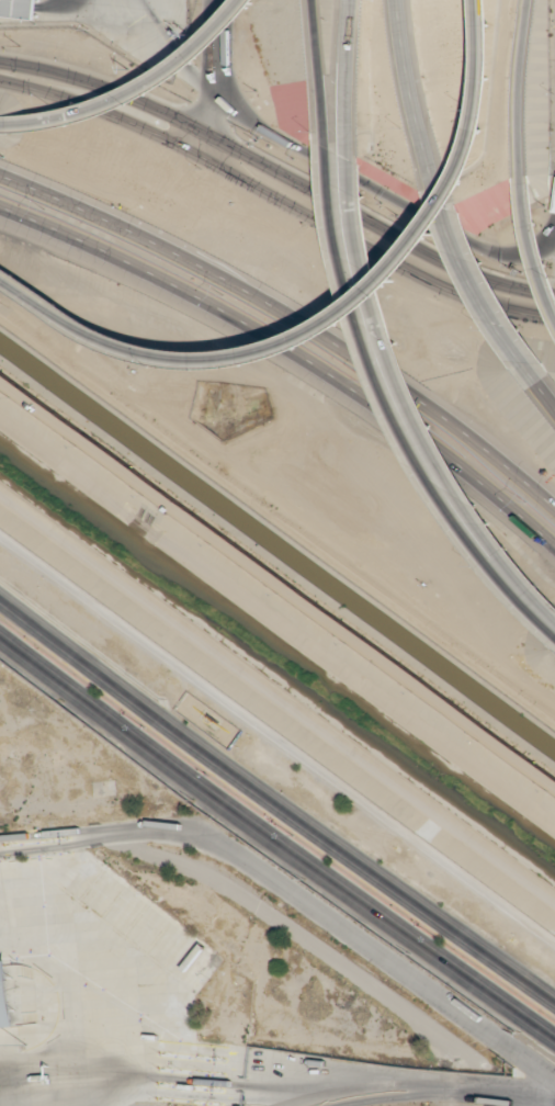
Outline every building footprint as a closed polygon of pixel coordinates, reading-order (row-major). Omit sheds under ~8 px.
[(39,18),(0,14),(0,0),(41,0),(39,18)] [(16,1028),(0,1030),(0,963),(10,962),(16,1028)]
